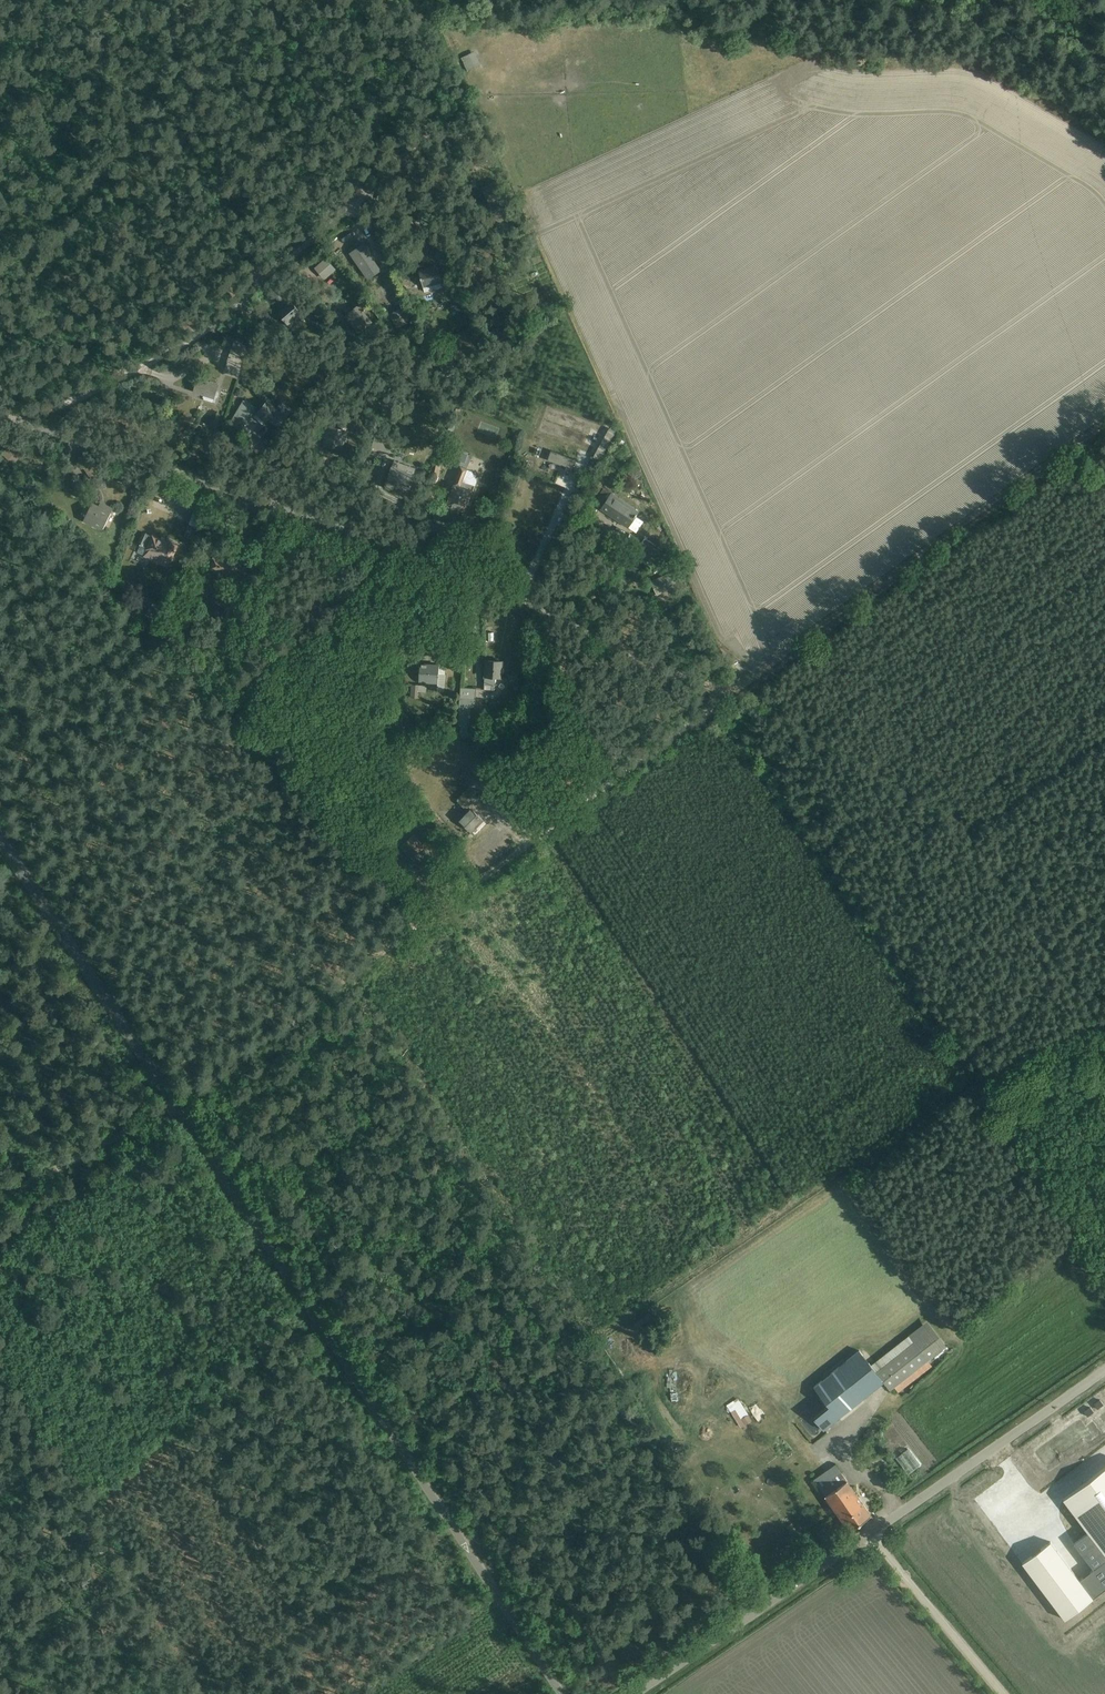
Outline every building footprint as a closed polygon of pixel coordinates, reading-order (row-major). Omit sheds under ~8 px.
[(467,72),(481,65),(475,51),(461,58),(467,72)] [(368,280),(382,270),(374,260),(376,258),(365,243),(349,254),(368,280)] [(336,269),(326,258),(316,268),(326,279),(336,269)] [(425,292),(443,288),(437,266),(419,271),(425,292)] [(499,302),(517,293),(513,284),(495,293),(499,302)] [(552,291),(556,301),(562,298),(558,289),(552,291)] [(523,300),(518,302),(527,327),(532,325),(523,300)] [(554,301),(533,322),(536,326),(558,305),(554,301)] [(290,328),(305,316),(295,304),(280,316),(290,328)] [(369,308),(381,322),(386,318),(374,304),(369,308)] [(359,334),(373,323),(359,305),(345,316),(359,334)] [(389,314),(397,329),(411,322),(403,307),(389,314)] [(388,327),(381,328),(384,342),(391,340),(388,327)] [(233,343),(224,373),(238,377),(248,347),(233,343)] [(457,373),(450,358),(439,364),(446,378),(457,373)] [(194,392),(214,396),(219,385),(198,378),(194,392)] [(119,406),(128,401),(123,391),(114,396),(119,406)] [(246,395),(230,423),(241,431),(256,407),(251,404),(253,400),(246,395)] [(268,420),(277,428),(293,410),(283,402),(276,408),(268,400),(253,417),(263,425),(268,420)] [(363,412),(377,414),(378,405),(364,403),(363,412)] [(323,444),(342,450),(348,431),(329,424),(323,444)] [(594,457),(601,461),(617,432),(609,428),(594,457)] [(373,448),(389,453),(394,440),(377,435),(373,448)] [(446,506),(465,512),(476,478),(472,472),(467,470),(472,456),(469,455),(469,452),(449,446),(448,449),(446,449),(442,459),(444,459),(444,461),(461,467),(454,484),(446,506)] [(566,470),(571,472),(576,459),(552,451),(548,461),(566,467),(566,470)] [(85,460),(82,467),(90,477),(101,481),(105,469),(85,460)] [(383,487),(407,495),(417,469),(392,461),(383,487)] [(443,464),(437,462),(424,499),(433,502),(436,495),(432,494),(443,464)] [(602,488),(593,483),(588,493),(595,498),(602,488)] [(600,510),(636,533),(643,522),(636,517),(639,511),(612,492),(611,493),(603,489),(593,503),(601,508),(600,510)] [(83,521),(102,530),(113,508),(100,502),(99,505),(92,502),(83,521)] [(206,516),(194,511),(189,524),(201,529),(206,516)] [(137,553),(167,567),(179,543),(168,538),(167,539),(162,536),(160,540),(146,534),(137,553)] [(663,550),(645,538),(632,556),(640,562),(643,558),(650,564),(663,550)] [(613,548),(621,553),(626,546),(618,541),(613,548)] [(657,596),(676,587),(670,573),(651,581),(657,596)] [(201,597),(196,592),(182,606),(187,612),(201,597)] [(663,603),(670,606),(674,598),(667,595),(663,603)] [(172,615),(175,607),(163,602),(160,609),(172,615)] [(416,640),(422,634),(414,627),(408,633),(416,640)] [(500,679),(503,679),(504,661),(485,659),(484,678),(485,678),(484,690),(494,690),(495,678),(500,678),(500,679)] [(437,691),(445,691),(446,666),(439,665),(440,663),(421,662),(419,682),(425,683),(438,684),(437,691)] [(460,688),(458,724),(459,727),(461,727),(460,732),(460,734),(461,735),(463,739),(473,740),(473,743),(484,743),(484,730),(474,730),(474,732),(468,732),(468,727),(469,727),(471,707),(474,708),(475,689),(460,688)] [(441,729),(445,734),(454,726),(451,722),(441,729)] [(430,730),(423,731),(424,738),(432,737),(430,730)] [(400,764),(411,757),(405,747),(393,755),(400,764)] [(484,821),(474,811),(482,802),(468,788),(456,800),(467,811),(458,821),(472,834),(484,821)] [(422,844),(430,837),(416,820),(407,827),(409,830),(394,843),(398,848),(400,847),(410,859),(425,847),(422,844)] [(814,1420),(824,1432),(865,1399),(865,1400),(885,1384),(891,1391),(946,1347),(927,1322),(851,1384),(839,1368),(814,1388),(829,1408),(814,1420)] [(752,1422),(748,1415),(742,1419),(746,1426),(752,1422)] [(897,1459),(909,1475),(920,1466),(908,1450),(897,1459)] [(1063,1619),(1104,1590),(1104,1465),(1061,1495),(1086,1531),(1072,1540),(1073,1541),(1059,1551),(1051,1539),(1021,1559),(1063,1619)] [(814,1480),(825,1497),(847,1482),(835,1466),(814,1480)] [(871,1517),(871,1516),(847,1482),(825,1497),(849,1532),(850,1532),(856,1527),(860,1528),(864,1525),(864,1522),(871,1517)]
